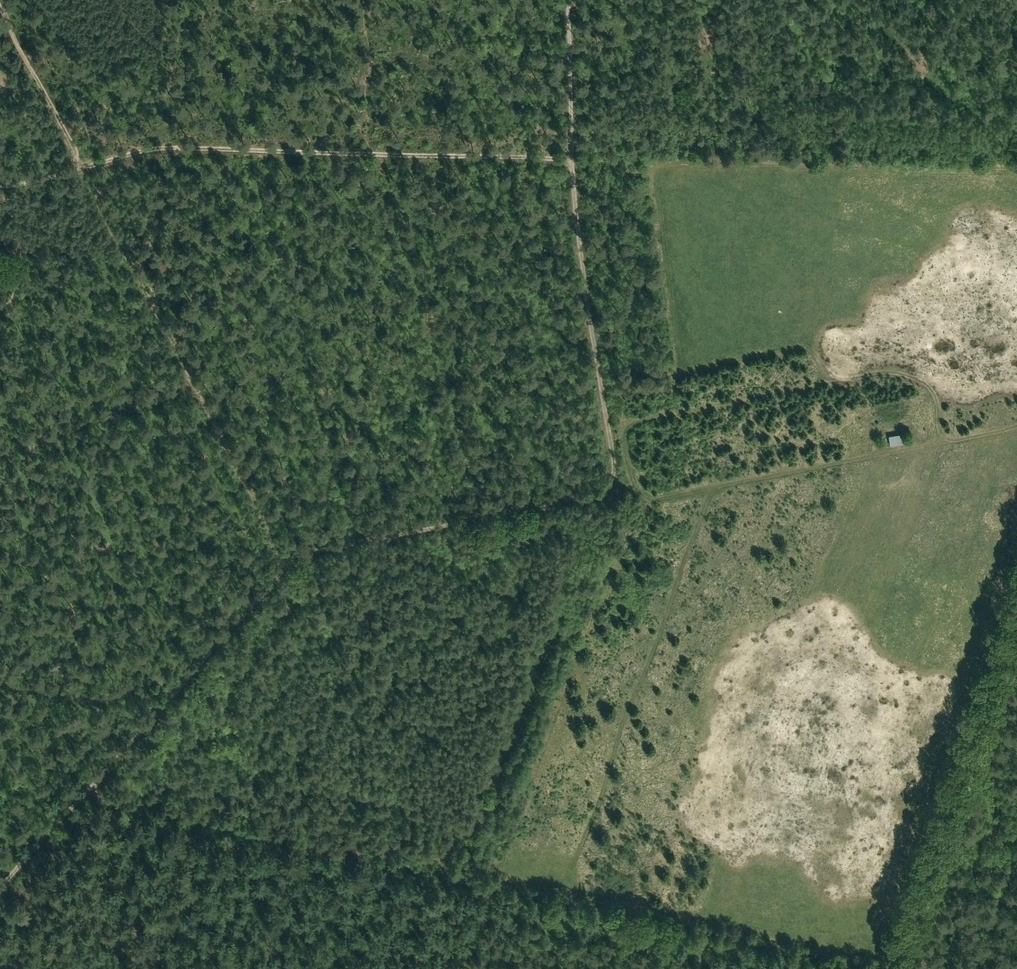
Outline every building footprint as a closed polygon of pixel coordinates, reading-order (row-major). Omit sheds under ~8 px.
[(891,432),(893,441),(906,438),(904,429),(891,432)]
